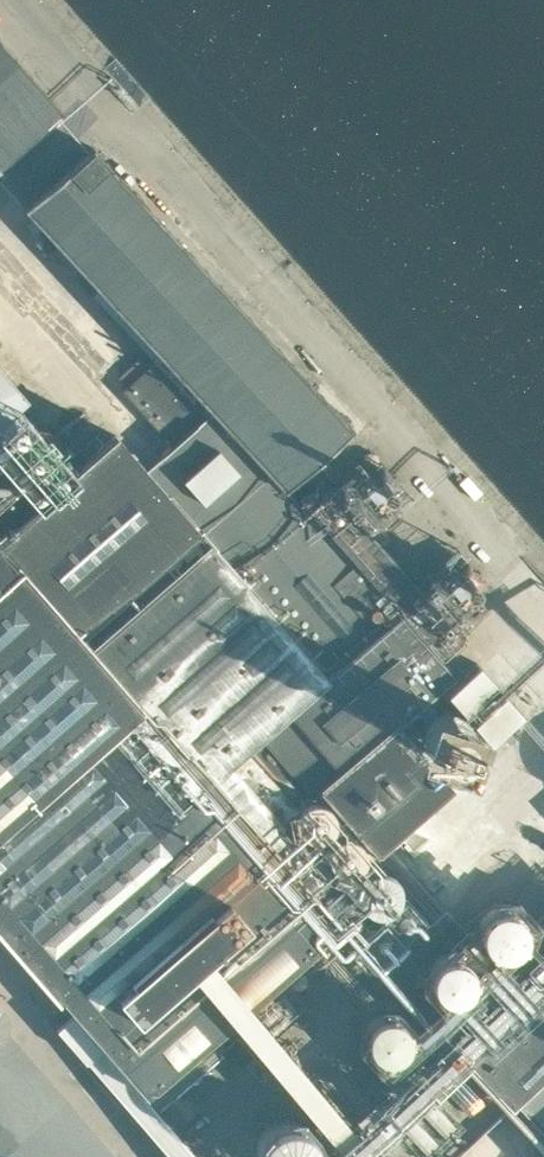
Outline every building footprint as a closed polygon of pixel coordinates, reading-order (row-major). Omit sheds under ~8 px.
[(45,129),(63,113),(0,42),(0,169),(45,129)] [(75,163),(26,209),(161,354),(122,390),(172,444),(148,466),(120,434),(59,488),(0,421),(0,932),(57,998),(62,994),(145,1090),(332,927),(313,906),(452,785),(397,722),(453,674),(440,659),(464,638),(455,628),(484,603),(465,580),(473,573),(365,449),(301,505),(287,490),(354,428),(93,147),(75,163)] [(498,766),(491,745),(473,751),(480,772),(498,766)] [(475,926),(477,939),(486,947),(499,951),(512,948),(522,939),(526,927),(523,913),(514,904),(501,901),(488,903),(478,913),(475,926)] [(434,1023),(543,1140),(543,920),(434,1023)] [(424,972),(426,985),(435,995),(449,998),(463,995),(472,986),(476,973),(472,960),(463,950),(450,947),(437,950),(427,959),(424,972)] [(401,1039),(402,1034),(402,1029),(400,1023),(398,1019),(394,1015),(387,1009),(381,1007),(377,1006),(372,1006),(366,1008),(362,1009),(356,1013),(352,1018),(350,1022),(348,1027),(347,1033),(348,1043),(350,1047),(355,1053),(362,1059),(372,1061),(377,1061),(383,1060),(387,1059),(393,1055),(397,1050),(399,1045),(401,1039)] [(295,1019),(245,1063),(259,1079),(309,1036),(295,1019)] [(209,1081),(232,1108),(250,1092),(226,1066),(209,1081)]
